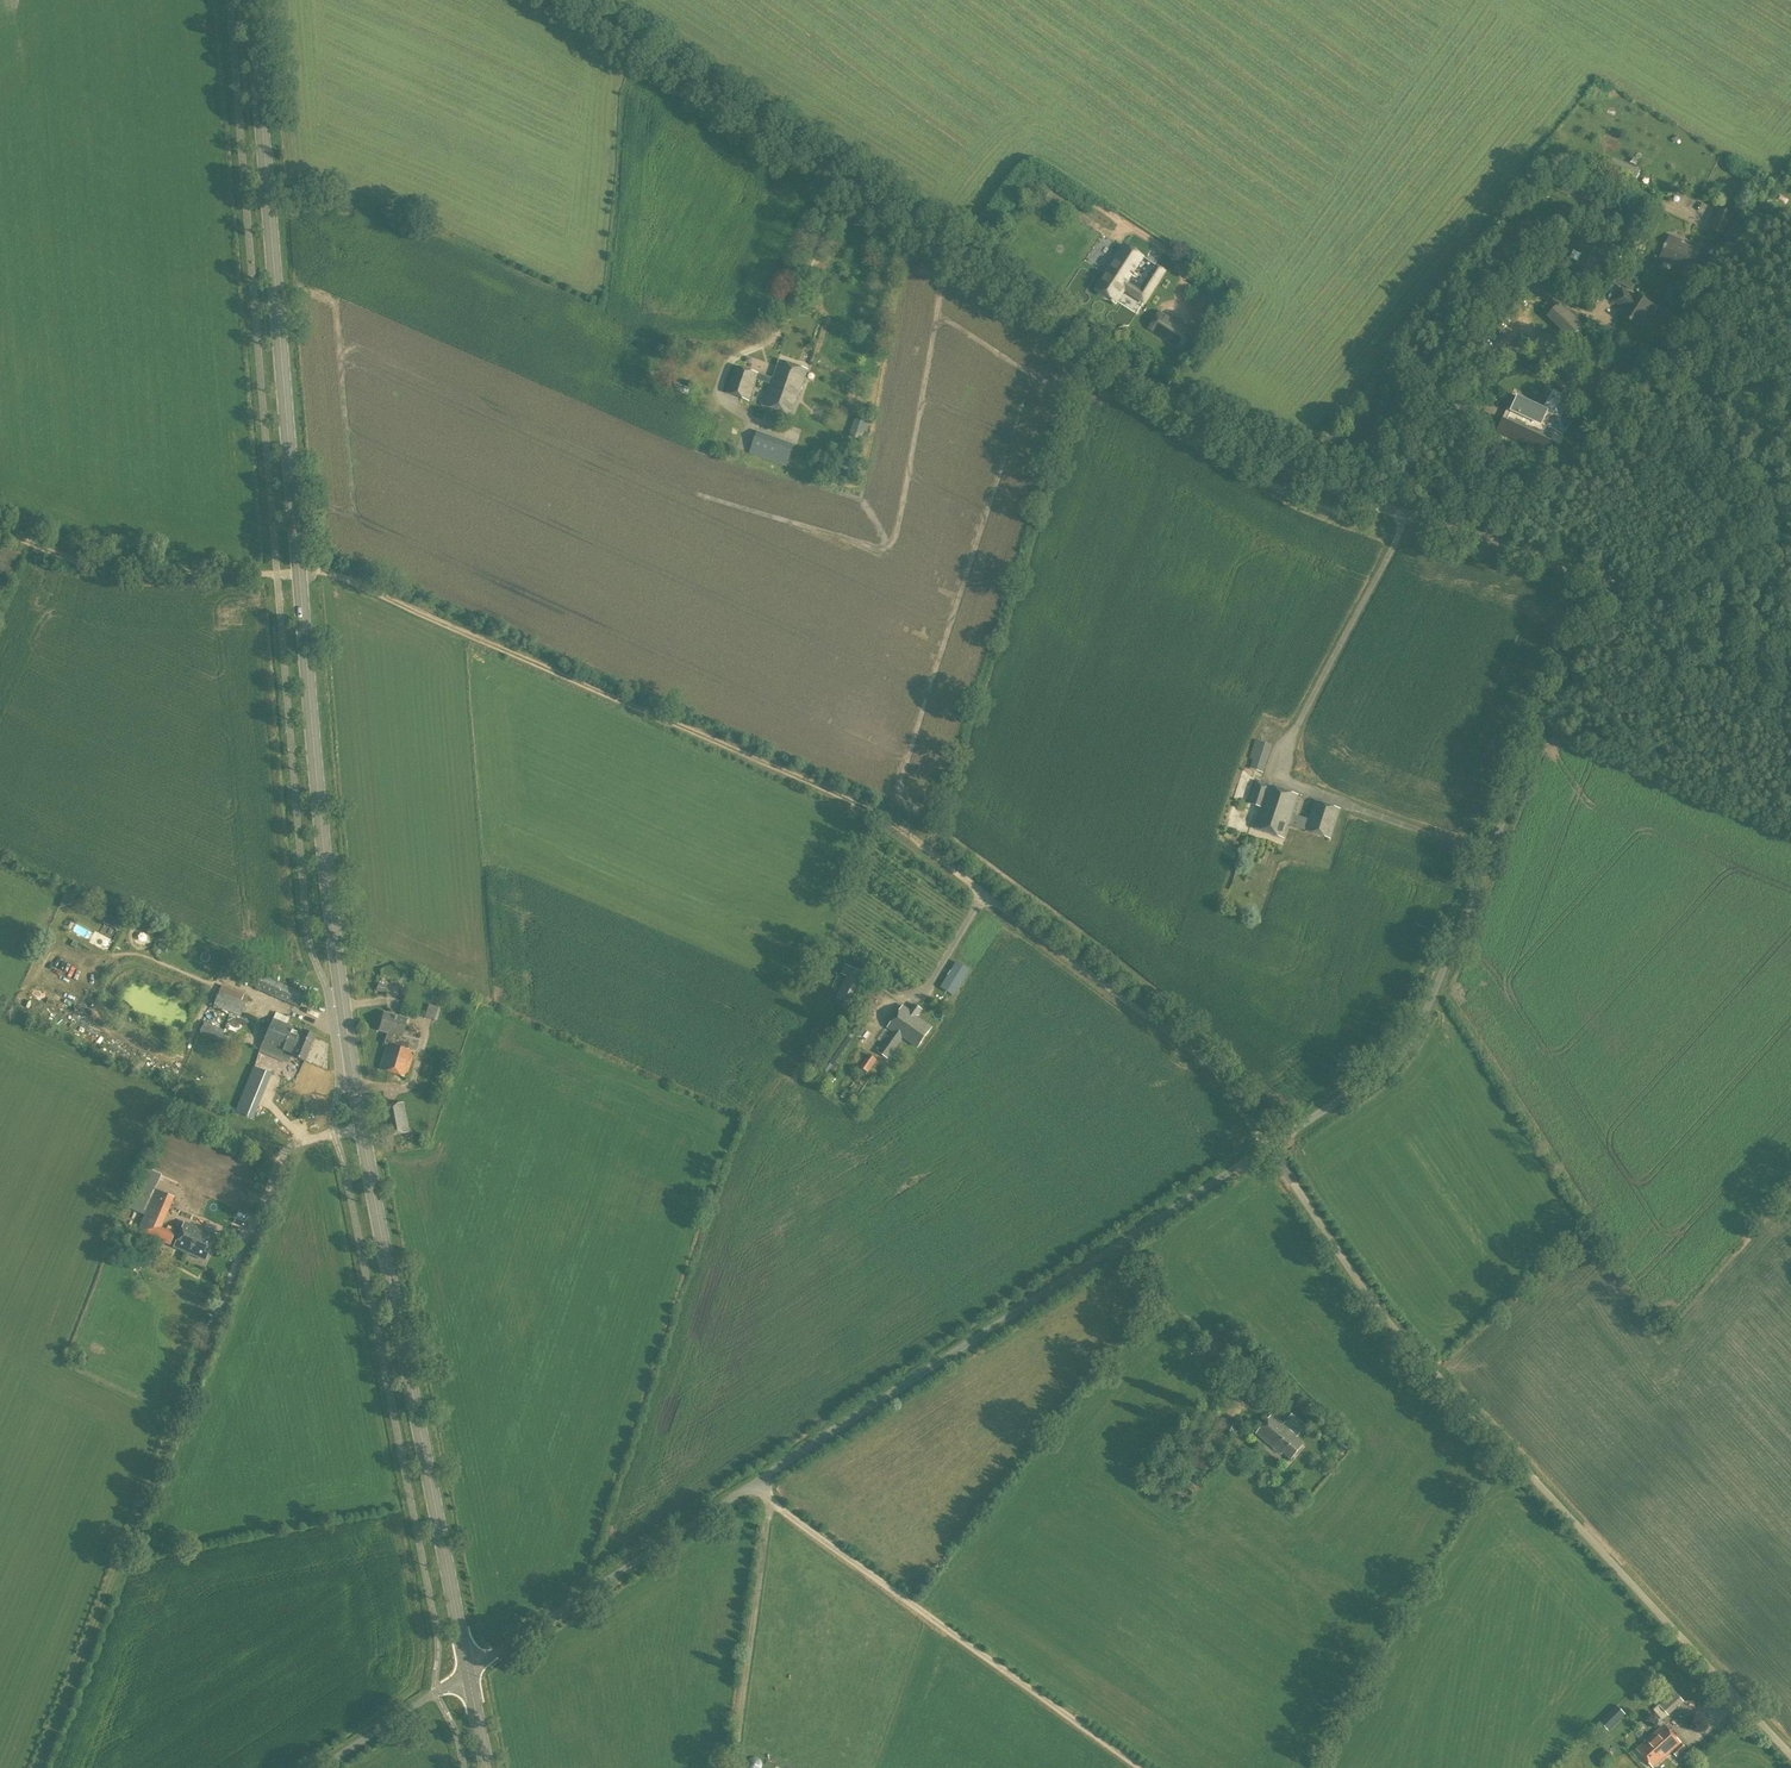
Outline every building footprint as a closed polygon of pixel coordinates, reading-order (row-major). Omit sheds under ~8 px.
[(1744,205),(1751,192),(1744,188),(1737,201),(1744,205)] [(1060,210),(1067,199),(1052,189),(1045,201),(1060,210)] [(1723,236),(1733,214),(1718,207),(1708,229),(1723,236)] [(1754,232),(1762,220),(1754,214),(1745,226),(1754,232)] [(1584,233),(1590,220),(1579,215),(1573,228),(1584,233)] [(1608,251),(1614,237),(1600,230),(1595,239),(1587,236),(1585,241),(1588,242),(1577,266),(1595,274),(1601,261),(1604,262),(1609,252),(1608,251)] [(1691,275),(1700,252),(1681,244),(1683,239),(1672,234),(1662,257),(1678,264),(1676,268),(1691,275)] [(1144,304),(1165,271),(1145,259),(1123,245),(1105,274),(1107,276),(1098,289),(1116,300),(1121,292),(1123,294),(1125,291),(1128,293),(1127,294),(1144,304)] [(1619,274),(1613,283),(1619,287),(1621,284),(1632,290),(1636,284),(1619,274)] [(1635,295),(1623,288),(1615,301),(1627,308),(1623,315),(1640,326),(1653,303),(1637,293),(1635,295)] [(1569,339),(1583,324),(1560,302),(1546,317),(1569,339)] [(1181,349),(1191,333),(1159,313),(1149,329),(1181,349)] [(1206,330),(1210,323),(1204,319),(1200,327),(1198,325),(1194,331),(1203,337),(1207,331),(1206,330)] [(1735,377),(1741,360),(1730,357),(1724,373),(1735,377)] [(792,415),(807,370),(779,361),(773,379),(735,366),(726,393),(749,401),(756,379),(769,384),(762,405),(792,415)] [(1553,389),(1542,410),(1518,398),(1513,410),(1508,407),(1502,419),(1503,419),(1498,430),(1545,452),(1555,431),(1563,435),(1572,423),(1561,418),(1570,397),(1553,389)] [(1596,417),(1601,409),(1583,397),(1578,405),(1596,417)] [(861,440),(868,421),(855,417),(849,436),(861,440)] [(1647,446),(1651,435),(1636,430),(1632,441),(1647,446)] [(787,466),(795,444),(757,431),(749,452),(787,466)] [(1680,461),(1685,452),(1662,439),(1657,448),(1680,461)] [(1263,773),(1272,745),(1256,740),(1250,758),(1253,760),(1250,769),(1263,773)] [(1310,820),(1293,814),(1299,796),(1268,786),(1256,782),(1249,804),(1261,807),(1255,828),(1285,838),(1289,825),(1331,839),(1340,809),(1316,801),(1310,820)] [(103,923),(119,931),(124,922),(108,914),(103,923)] [(160,941),(156,948),(163,952),(167,944),(160,941)] [(956,995),(972,969),(958,960),(942,986),(956,995)] [(853,1007),(868,977),(845,966),(841,973),(847,976),(836,998),(853,1007)] [(298,1008),(304,993),(260,974),(254,988),(277,998),(280,1000),(298,1008)] [(385,992),(387,985),(378,982),(376,990),(385,992)] [(238,1018),(239,1019),(239,1017),(248,996),(222,986),(212,1008),(229,1014),(238,1018)] [(918,1017),(922,1010),(915,1004),(910,1011),(904,1007),(889,1027),(893,1030),(878,1052),(888,1059),(903,1037),(918,1047),(932,1027),(918,1017)] [(437,1021),(440,1008),(434,1006),(430,1019),(437,1021)] [(387,1032),(401,1035),(406,1018),(384,1012),(378,1029),(387,1032)] [(229,1024),(224,1035),(234,1039),(243,1018),(239,1017),(239,1019),(238,1018),(229,1014),(226,1022),(229,1024)] [(298,1047),(308,1051),(315,1036),(302,1031),(272,1019),(266,1034),(272,1037),(272,1035),(287,1041),(287,1039),(300,1044),(298,1047)] [(862,1037),(866,1029),(855,1023),(851,1031),(862,1037)] [(418,1040),(401,1035),(387,1032),(384,1044),(387,1045),(380,1068),(405,1076),(412,1051),(415,1052),(418,1040)] [(304,1062),(308,1051),(298,1047),(300,1044),(287,1039),(287,1041),(272,1035),(272,1037),(266,1034),(262,1043),(291,1055),(291,1056),(304,1062)] [(856,1099),(869,1081),(864,1078),(877,1060),(868,1054),(859,1067),(863,1069),(847,1092),(856,1099)] [(247,1117),(266,1071),(247,1064),(242,1077),(249,1080),(236,1112),(247,1117)] [(386,1137),(409,1133),(403,1102),(379,1107),(386,1137)] [(169,1245),(175,1233),(161,1227),(174,1197),(155,1189),(137,1231),(169,1245)] [(216,1236),(185,1222),(173,1248),(205,1262),(216,1236)] [(1306,1426),(1292,1414),(1284,1424),(1272,1415),(1256,1434),(1278,1452),(1279,1450),(1291,1460),(1304,1444),(1296,1438),(1306,1426)] [(1229,1421),(1224,1433),(1233,1437),(1238,1424),(1229,1421)] [(1668,1715),(1683,1702),(1674,1692),(1659,1705),(1668,1715)] [(1609,1731),(1626,1715),(1616,1705),(1599,1722),(1608,1730),(1609,1731)] [(1608,1730),(1599,1722),(1595,1727),(1603,1735),(1608,1730)] [(1646,1759),(1672,1735),(1664,1726),(1637,1750),(1646,1759)] [(1672,1735),(1646,1759),(1654,1767),(1680,1743),(1672,1735)] [(1606,1766),(1615,1758),(1609,1751),(1600,1759),(1606,1766)]
